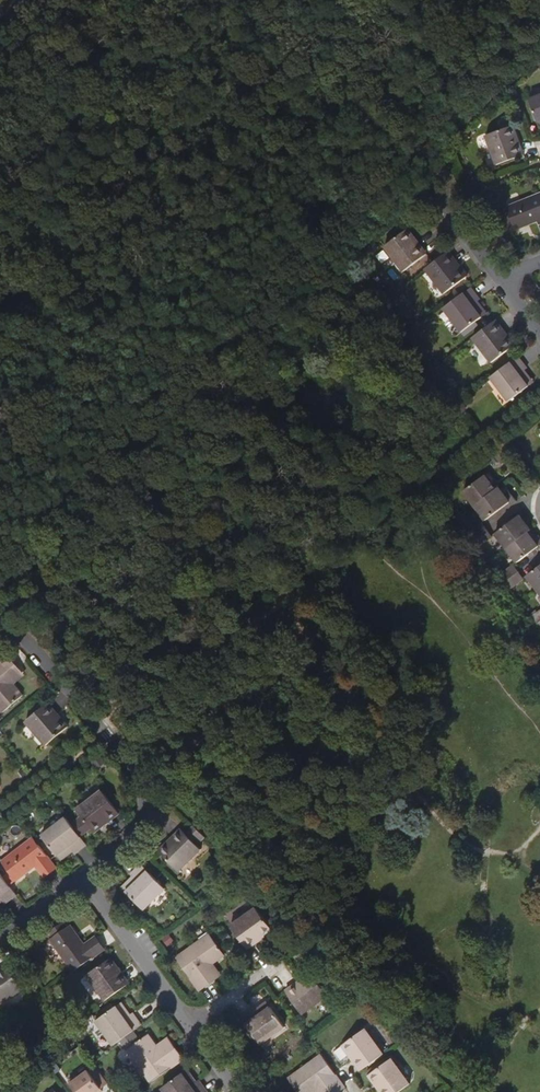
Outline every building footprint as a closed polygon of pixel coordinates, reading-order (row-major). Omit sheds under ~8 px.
[(531,98),(539,120),(539,119),(539,94),(531,98)] [(520,155),(513,138),(518,136),(513,124),(487,134),(497,164),(520,155)] [(524,154),(518,136),(513,138),(520,155),(524,154)] [(507,206),(509,211),(502,213),(505,223),(508,222),(510,227),(515,225),(516,227),(539,219),(539,222),(539,193),(507,206)] [(423,255),(412,241),(415,238),(407,228),(385,245),(403,270),(423,255)] [(426,253),(415,238),(412,241),(423,255),(426,253)] [(460,265),(448,250),(445,252),(456,268),(460,265)] [(467,275),(460,265),(456,268),(445,252),(426,267),(444,292),(467,275)] [(479,316),(471,304),(477,299),(478,298),(470,286),(442,306),(460,330),(479,316)] [(485,311),(477,299),(471,304),(479,316),(485,311)] [(506,335),(493,318),(490,321),(502,337),(506,335)] [(512,344),(506,335),(502,337),(490,321),(471,335),(490,361),(512,344)] [(525,385),(517,373),(523,369),(525,367),(516,355),(489,375),(507,399),(525,385)] [(531,381),(523,369),(517,373),(525,385),(531,381)] [(510,460),(501,448),(494,453),(503,465),(510,460)] [(476,506),(498,490),(487,476),(466,492),(476,506)] [(496,514),(512,503),(515,506),(519,502),(514,495),(509,498),(501,488),(498,490),(476,506),(488,521),(496,514)] [(529,533),(532,531),(522,516),(506,527),(497,534),(509,549),(529,533)] [(476,540),(489,530),(484,523),(471,533),(476,540)] [(481,546),(494,536),(489,530),(476,540),(481,546)] [(528,556),(539,547),(529,533),(509,549),(520,563),(528,556)] [(520,571),(516,565),(503,575),(507,581),(520,571)] [(537,569),(529,576),(539,590),(539,567),(537,569)] [(525,578),(520,571),(507,581),(512,587),(525,578)] [(4,677),(15,668),(6,657),(0,662),(0,712),(1,713),(21,697),(11,686),(4,677)] [(22,677),(15,668),(4,677),(11,686),(22,677)] [(58,719),(46,704),(43,707),(55,721),(58,719)] [(45,746),(66,728),(58,719),(55,721),(43,707),(24,722),(45,746)] [(97,755),(89,760),(95,768),(103,763),(97,755)] [(102,821),(115,810),(101,791),(77,809),(81,816),(77,819),(86,831),(91,827),(94,832),(104,824),(102,821)] [(104,824),(118,813),(115,810),(102,821),(104,824)] [(69,825),(64,818),(42,835),(56,854),(68,845),(73,852),(74,853),(85,845),(79,836),(69,825)] [(86,831),(77,819),(69,825),(79,836),(86,831)] [(186,835),(193,828),(191,826),(184,833),(186,835)] [(178,871),(199,849),(195,844),(202,837),(193,828),(186,835),(184,833),(182,831),(169,844),(167,842),(158,851),(178,871)] [(169,844),(182,831),(180,829),(167,842),(169,844)] [(55,868),(32,838),(1,861),(11,874),(3,880),(8,887),(35,866),(43,877),(55,868)] [(61,860),(73,852),(68,845),(56,854),(61,860)] [(164,889),(140,865),(130,875),(131,877),(137,882),(127,892),(143,909),(164,889)] [(0,876),(0,899),(3,903),(4,904),(15,896),(8,887),(3,880),(0,876)] [(127,892),(137,882),(131,877),(121,887),(127,892)] [(271,931),(255,908),(231,925),(245,945),(260,934),(262,937),(271,931)] [(62,921),(57,924),(62,931),(67,927),(62,921)] [(73,971),(103,949),(95,937),(83,945),(69,926),(67,927),(62,931),(57,924),(47,931),(52,938),(51,939),(73,971)] [(166,934),(160,939),(165,946),(171,941),(166,934)] [(223,955),(208,934),(176,957),(200,990),(211,982),(203,969),(211,963),(223,955)] [(247,948),(262,937),(260,934),(245,945),(247,948)] [(22,966),(33,958),(27,951),(17,958),(22,966)] [(126,985),(115,970),(118,968),(111,958),(87,974),(106,999),(126,985)] [(220,975),(211,963),(203,969),(211,982),(220,975)] [(9,968),(7,965),(0,970),(0,974),(9,968)] [(23,988),(9,968),(0,974),(0,1004),(23,988)] [(129,983),(118,968),(115,970),(126,985),(129,983)] [(326,995),(310,973),(300,980),(302,983),(287,994),(300,1013),(326,995)] [(287,994),(302,983),(300,980),(285,991),(287,994)] [(130,1015),(121,1002),(116,1006),(124,1019),(130,1015)] [(257,1017),(269,1008),(266,1003),(253,1011),(257,1017)] [(121,1039),(141,1025),(133,1012),(130,1015),(124,1019),(116,1006),(97,1020),(114,1044),(121,1039)] [(283,1027),(269,1008),(257,1017),(253,1011),(251,1009),(239,1017),(259,1044),(283,1027)] [(149,1035),(141,1025),(121,1039),(129,1050),(149,1035)] [(383,1054),(364,1029),(341,1045),(348,1054),(352,1051),(364,1068),(383,1054)] [(151,1082),(184,1059),(176,1048),(164,1056),(157,1047),(149,1035),(129,1050),(151,1082)] [(176,1048),(169,1038),(157,1047),(164,1056),(176,1048)] [(364,1068),(352,1051),(348,1054),(361,1071),(364,1068)] [(320,1054),(288,1078),(297,1091),(312,1091),(315,1090),(324,1084),(330,1091),(335,1091),(343,1086),(320,1054)] [(392,1059),(369,1076),(377,1086),(380,1084),(386,1091),(399,1091),(410,1084),(392,1059)] [(197,1082),(189,1070),(183,1075),(191,1086),(197,1082)] [(104,1090),(89,1071),(79,1078),(77,1076),(70,1081),(78,1091),(101,1091),(104,1090)] [(199,1081),(197,1082),(191,1086),(183,1075),(163,1089),(166,1091),(207,1091),(199,1081)] [(324,1084),(315,1090),(316,1091),(330,1091),(324,1084)] [(380,1084),(377,1086),(381,1091),(386,1091),(380,1084)]
